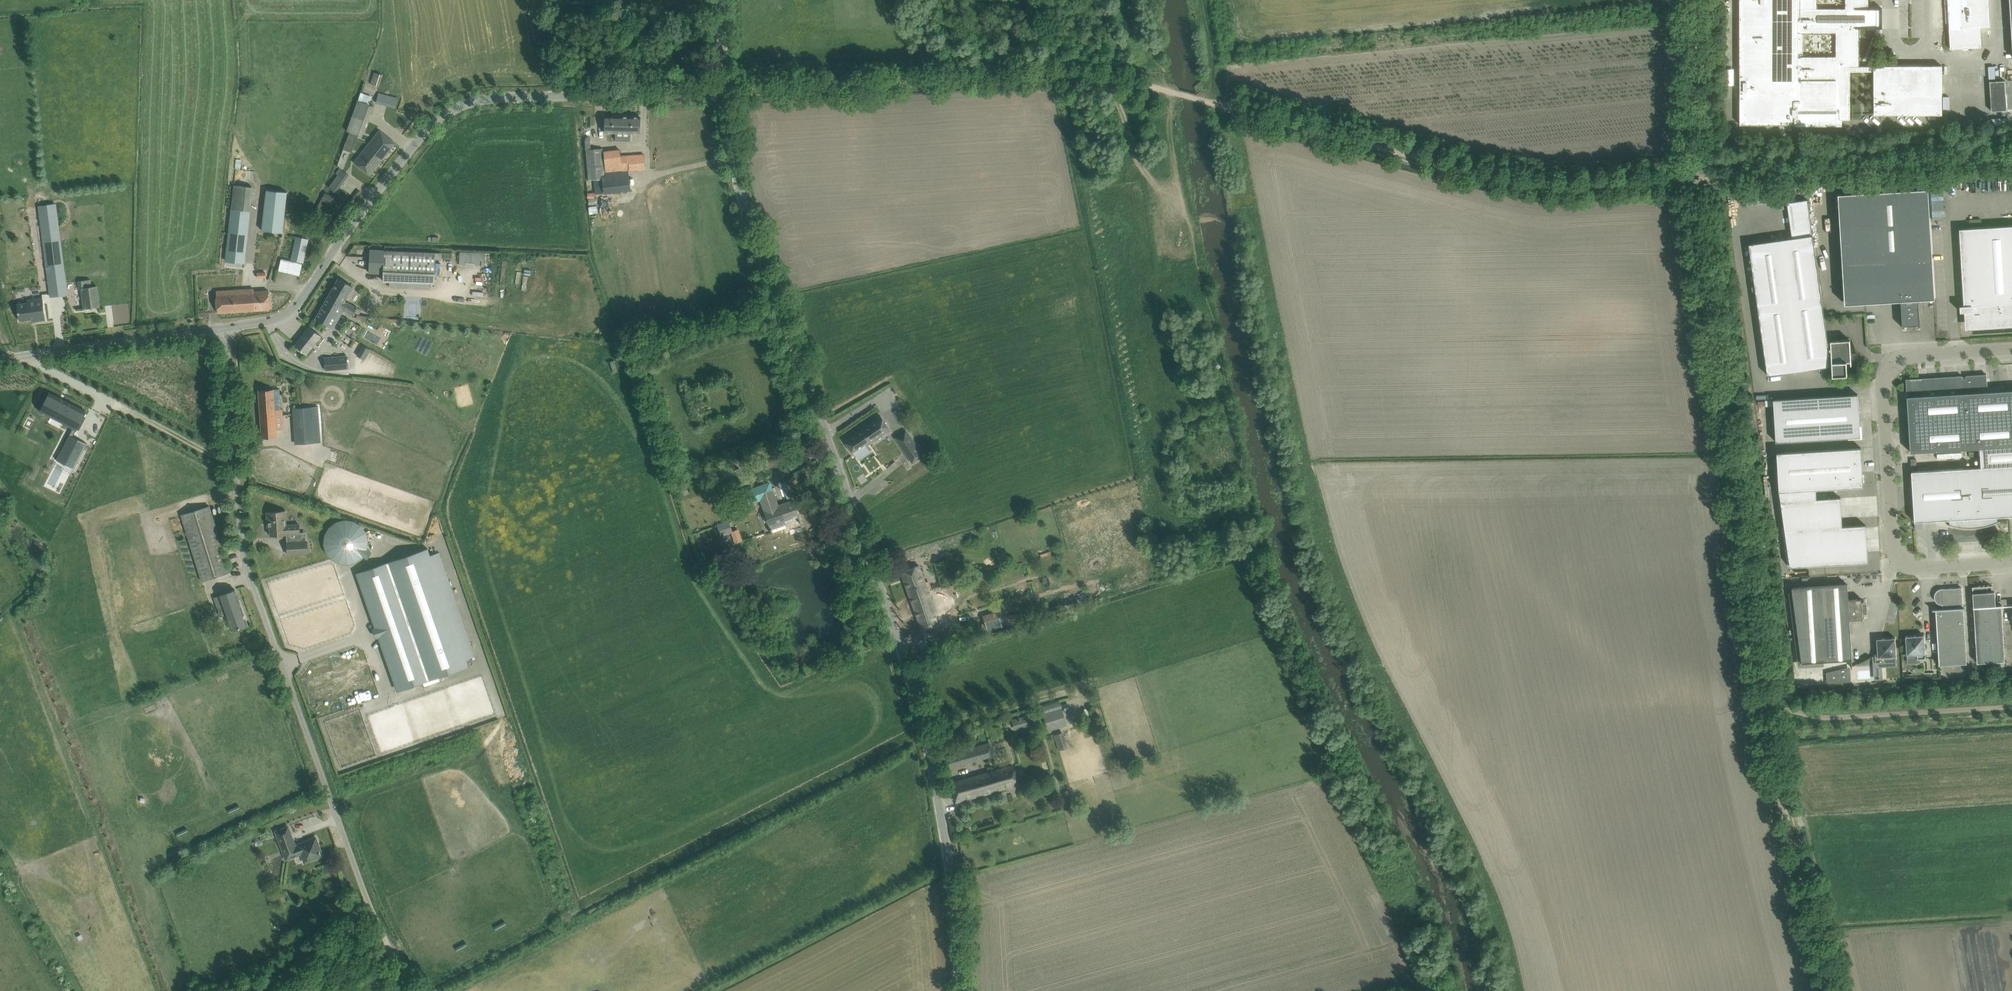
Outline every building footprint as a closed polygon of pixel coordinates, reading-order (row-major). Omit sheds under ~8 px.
[(1740,125),(1798,125),(1798,110),(1840,110),(1840,120),(1850,120),(1850,71),(1874,71),(1874,115),(1942,115),(1942,66),(1859,66),(1859,19),(1869,19),(1869,0),(1845,0),(1845,9),(1817,9),(1817,0),(1740,0),(1740,125)] [(1959,28),(1950,28),(1951,48),(1981,47),(1980,27),(1990,26),(1988,4),(1988,0),(1958,0),(1959,28)] [(683,63),(694,75),(702,67),(691,55),(683,63)] [(374,72),(370,82),(379,86),(383,75),(374,72)] [(2005,81),(1990,81),(1991,111),(2007,110),(2005,81)] [(379,93),(376,102),(395,107),(398,98),(379,93)] [(344,148),(354,151),(357,145),(358,145),(373,106),(359,100),(347,132),(349,133),(344,148)] [(605,116),(604,132),(640,133),(641,117),(605,116)] [(379,130),(354,162),(370,175),(395,143),(379,130)] [(588,178),(605,176),(603,148),(586,149),(588,178)] [(626,171),(645,169),(644,155),(621,156),(620,150),(604,152),(604,162),(607,179),(595,181),(596,193),(618,191),(619,195),(634,193),(632,176),(627,177),(626,171)] [(341,169),(329,187),(335,192),(349,175),(341,169)] [(245,262),(253,187),(235,185),(225,261),(245,262)] [(1930,299),(1935,299),(1928,189),(1838,194),(1845,304),(1879,302),(1879,299),(1901,298),(1902,327),(1905,327),(1905,326),(1916,325),(1918,325),(1918,327),(1920,326),(1919,297),(1930,296),(1930,299)] [(283,233),(286,203),(287,192),(266,190),(262,230),(280,232),(283,233)] [(325,192),(321,199),(328,204),(332,197),(325,192)] [(1833,376),(1848,375),(1847,362),(1851,362),(1851,364),(1852,364),(1850,340),(1831,341),(1828,342),(1808,200),(1787,203),(1792,238),(1749,244),(1768,375),(1832,366),(1833,376)] [(56,204),(39,206),(50,297),(67,294),(67,290),(56,204)] [(1960,229),(1964,305),(1960,306),(1960,312),(1965,311),(1965,316),(1971,315),(1971,323),(2011,321),(2011,226),(1960,229)] [(296,237),(291,261),(294,262),(292,274),(299,275),(301,263),(303,264),(308,239),(296,237)] [(435,283),(435,266),(436,253),(370,250),(369,272),(383,273),(383,281),(435,283)] [(99,307),(97,286),(94,286),(93,278),(78,280),(79,288),(81,287),(82,292),(84,309),(99,307)] [(338,278),(315,318),(333,328),(343,310),(353,316),(357,308),(345,301),(353,287),(338,278)] [(741,300),(748,298),(744,288),(737,291),(741,300)] [(254,289),(216,291),(217,312),(270,309),(269,291),(254,292),(254,289)] [(27,303),(17,304),(19,320),(35,318),(35,321),(45,320),(42,298),(33,299),(32,299),(33,303),(28,304),(27,303)] [(351,320),(345,335),(356,339),(363,325),(351,320)] [(309,326),(294,345),(306,354),(321,336),(309,326)] [(346,356),(324,358),(326,370),(348,368),(346,356)] [(1906,382),(1907,393),(1908,393),(1908,396),(1907,396),(1911,452),(1980,448),(2011,446),(2011,390),(1988,391),(1987,374),(1966,375),(1966,379),(1963,379),(1962,376),(1926,378),(1926,381),(1924,383),(1919,383),(1917,381),(1906,382)] [(275,409),(274,399),(274,389),(258,390),(262,438),(277,437),(275,416),(283,415),(282,409),(275,409)] [(49,392),(39,411),(77,430),(86,412),(49,392)] [(1858,395),(1849,395),(1774,400),(1776,442),(1860,437),(1858,395)] [(295,445),(320,443),(317,410),(292,412),(295,445)] [(880,415),(844,440),(854,455),(890,430),(880,415)] [(912,463),(923,456),(906,430),(895,438),(912,463)] [(1912,472),(1913,488),(1914,505),(1915,522),(1950,519),(1950,525),(1948,524),(1947,525),(1954,526),(1967,528),(1981,527),(1994,524),(1993,523),(1993,524),(1992,517),(2011,516),(2011,446),(1980,448),(1981,467),(1912,472)] [(1863,486),(1861,447),(1860,447),(1860,448),(1850,448),(1777,452),(1780,491),(1790,567),(1868,562),(1866,525),(1842,526),(1841,497),(1817,499),(1816,489),(1863,486)] [(734,469),(723,473),(726,479),(737,475),(734,469)] [(770,526),(784,521),(792,518),(798,516),(799,519),(798,519),(798,520),(800,519),(793,501),(778,506),(769,483),(760,486),(743,492),(747,504),(761,499),(770,526)] [(1702,494),(1705,512),(1712,510),(1709,492),(1702,494)] [(209,506),(185,513),(205,580),(230,573),(209,506)] [(271,535),(286,534),(300,533),(299,524),(292,525),(286,525),(285,511),(277,512),(267,512),(268,521),(270,521),(271,535)] [(330,520),(325,556),(366,563),(372,527),(330,520)] [(729,520),(717,524),(721,536),(733,532),(729,520)] [(287,554),(308,553),(307,541),(287,542),(287,554)] [(430,555),(428,548),(358,572),(399,691),(423,683),(424,686),(440,681),(439,677),(469,667),(466,660),(475,656),(439,552),(430,555)] [(910,597),(928,590),(919,565),(901,572),(910,597)] [(1848,584),(1792,588),(1802,662),(1852,659),(1850,616),(1863,616),(1862,598),(1849,599),(1848,584)] [(1974,607),(1971,607),(1971,608),(1974,608),(1977,663),(2005,661),(2001,606),(2002,606),(2002,605),(1996,605),(1995,592),(1991,592),(1991,586),(1993,586),(1972,587),(1974,607)] [(1941,604),(1942,604),(1943,604),(1943,609),(1934,609),(1934,610),(1936,610),(1939,665),(1967,663),(1963,608),(1964,608),(1964,607),(1963,607),(1962,587),(1942,589),(1941,589),(1940,589),(1938,590),(1937,591),(1936,591),(1936,593),(1935,594),(1935,595),(1935,596),(1935,598),(1935,599),(1936,600),(1936,601),(1937,602),(1938,603),(1940,604),(1941,604)] [(223,608),(219,609),(222,618),(227,616),(232,630),(248,625),(235,589),(219,595),(223,608)] [(928,590),(910,597),(923,632),(938,628),(935,612),(936,612),(928,590)] [(1005,608),(982,614),(987,633),(1010,627),(1005,608)] [(1925,645),(1925,637),(1916,638),(1916,636),(1906,636),(1907,655),(1917,654),(1917,659),(1926,659),(1925,650),(1927,646),(1925,645)] [(1878,643),(1877,643),(1878,654),(1875,654),(1875,662),(1884,662),(1883,657),(1897,656),(1895,637),(1882,638),(1882,640),(1878,643)] [(147,713),(159,708),(157,704),(146,708),(147,713)] [(1062,706),(1042,712),(1048,731),(1067,725),(1062,706)] [(1024,717),(1014,720),(1016,727),(1026,725),(1024,717)] [(1063,733),(1054,735),(1059,751),(1068,748),(1063,733)] [(985,744),(944,756),(948,769),(987,758),(984,747),(986,747),(985,744)] [(956,801),(966,799),(1018,784),(1013,766),(991,772),(990,769),(986,771),(987,773),(951,783),(956,801)] [(288,827),(276,831),(283,852),(291,849),(294,857),(301,854),(305,862),(323,856),(316,838),(298,844),(298,846),(296,847),(288,827)]
